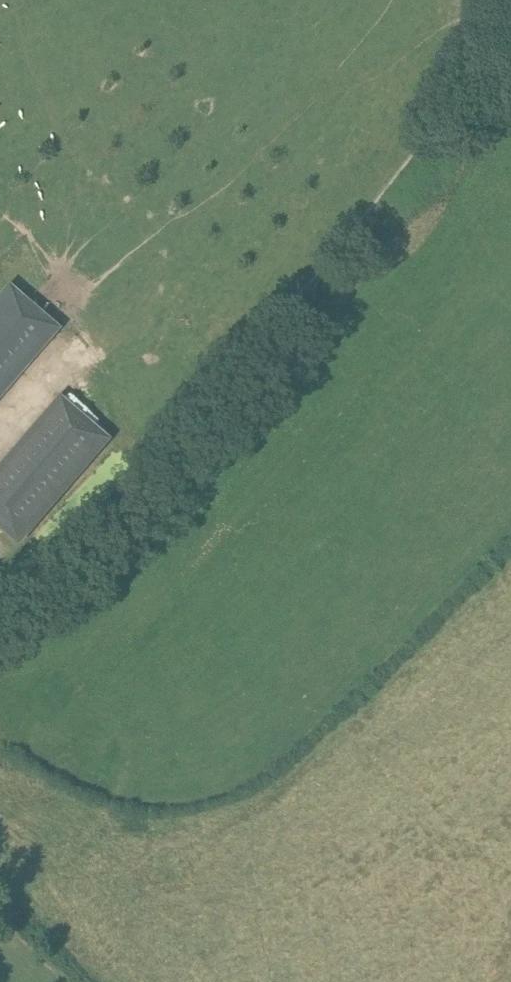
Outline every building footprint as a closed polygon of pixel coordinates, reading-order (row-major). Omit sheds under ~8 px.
[(0,304),(0,392),(59,327),(15,288),(0,304)] [(0,465),(0,523),(20,541),(110,441),(60,398),(0,465)]
